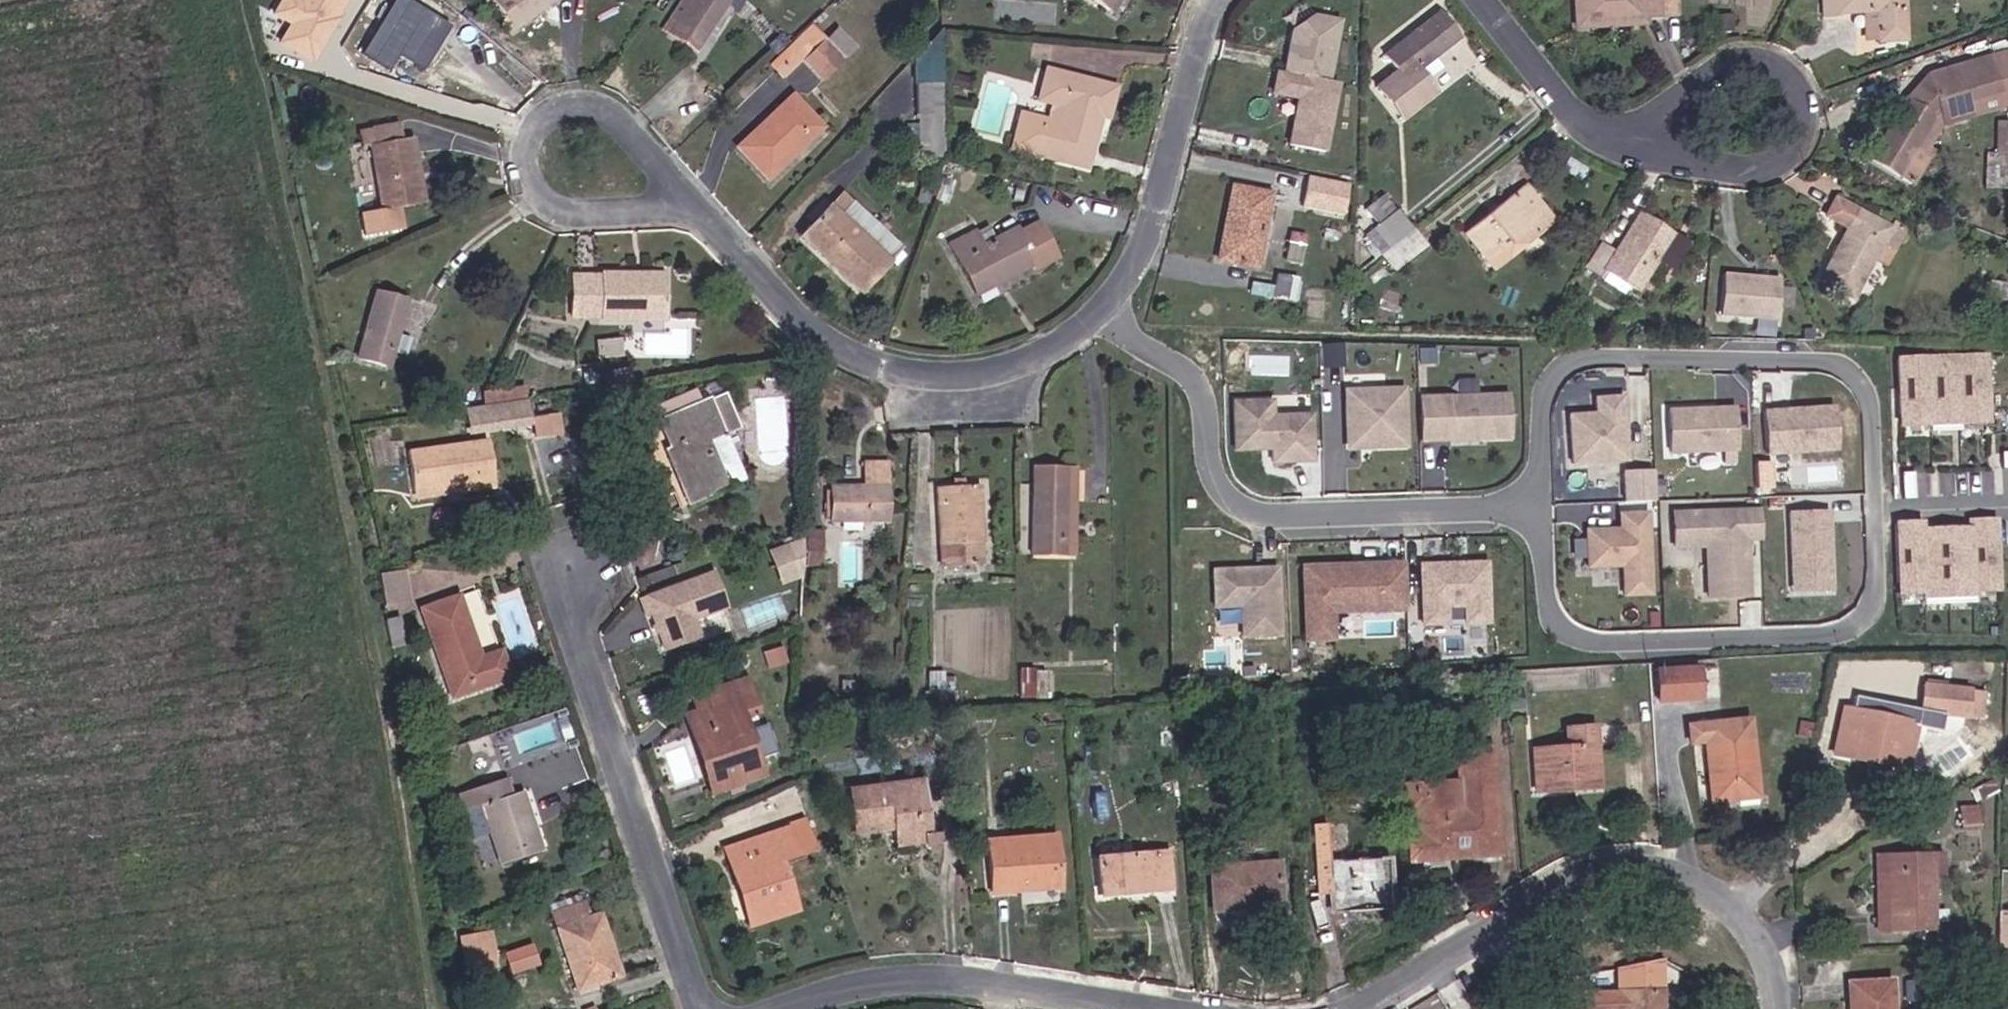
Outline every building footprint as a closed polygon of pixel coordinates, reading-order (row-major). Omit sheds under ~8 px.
[(274,15),(290,25),(280,43),(312,61),(346,0),(282,0),(274,15)] [(428,12),(412,0),(401,0),(367,44),(390,61),(428,12)] [(523,19),(551,0),(510,0),(523,19)] [(718,22),(733,0),(692,0),(690,2),(718,22)] [(1115,9),(1122,0),(1104,0),(1115,9)] [(1670,12),(1669,0),(1584,0),(1584,11),(1670,12)] [(1683,12),(1683,0),(1669,0),(1670,12),(1683,12)] [(1913,16),(1913,0),(1816,0),(1826,11),(1889,10),(1890,16),(1913,16)] [(1423,68),(1436,57),(1462,36),(1439,10),(1387,53),(1403,69),(1383,87),(1409,115),(1439,89),(1433,81),(1423,68)] [(1584,22),(1671,22),(1670,12),(1584,11),(1584,22)] [(1889,34),(1913,33),(1913,16),(1890,16),(1889,34)] [(1323,86),(1338,27),(1313,20),(1292,28),(1280,74),(1323,86)] [(792,74),(811,56),(821,46),(812,36),(783,63),(792,74)] [(831,77),(851,59),(831,37),(821,46),(811,56),(831,77)] [(1423,68),(1433,81),(1446,70),(1436,57),(1423,68)] [(1990,119),(1988,102),(2007,98),(2007,59),(1948,68),(1915,99),(1881,145),(1910,165),(1944,121),(1990,119)] [(1028,142),(1098,164),(1114,112),(1120,114),(1127,85),(1062,67),(1054,95),(1075,102),(1072,112),(1041,103),(1028,142)] [(1314,155),(1332,88),(1323,86),(1280,74),(1273,72),(1267,93),(1292,100),(1279,146),(1314,155)] [(923,124),(951,123),(952,84),(922,84),(923,124)] [(754,143),(783,174),(836,123),(805,93),(754,143)] [(392,146),(419,141),(414,120),(388,124),(392,146)] [(2007,152),(2007,122),(1999,121),(1999,152),(2007,152)] [(390,220),(432,212),(419,141),(392,146),(388,124),(360,129),(364,150),(377,148),(390,220)] [(1233,254),(1260,259),(1277,188),(1240,181),(1233,218),(1240,220),(1233,254)] [(1314,207),(1348,213),(1352,187),(1318,182),(1314,207)] [(1475,236),(1495,259),(1538,223),(1545,229),(1558,218),(1532,190),(1475,236)] [(1861,288),(1888,237),(1897,220),(1841,191),(1826,213),(1847,223),(1824,269),(1861,288)] [(863,294),(891,268),(847,222),(862,208),(850,193),(807,235),(863,294)] [(1382,239),(1405,218),(1387,199),(1365,219),(1382,239)] [(1034,265),(1056,256),(1039,216),(1017,224),(1014,222),(977,236),(969,222),(943,233),(966,285),(1030,260),(1034,265)] [(1608,264),(1634,286),(1673,237),(1643,216),(1619,249),(1604,239),(1591,256),(1604,268),(1608,264)] [(1888,237),(1907,246),(1918,225),(1900,216),(1897,220),(1888,237)] [(1382,239),(1395,255),(1420,235),(1405,218),(1382,239)] [(1495,259),(1501,265),(1545,229),(1538,223),(1495,259)] [(1290,257),(1319,261),(1324,227),(1307,224),(1304,235),(1294,235),(1290,257)] [(1387,263),(1395,255),(1382,239),(1372,247),(1387,263)] [(600,313),(665,317),(669,267),(604,262),(603,266),(572,264),(571,308),(600,309),(600,313)] [(1775,277),(1718,272),(1713,317),(1772,320),(1775,277)] [(1272,296),(1296,300),(1299,279),(1276,275),(1272,296)] [(364,354),(395,362),(412,300),(383,292),(364,354)] [(643,321),(643,352),(680,352),(680,321),(643,321)] [(611,353),(632,352),(632,340),(610,342),(611,353)] [(1320,341),(1317,364),(1341,367),(1343,344),(1320,341)] [(1982,354),(1889,356),(1892,431),(1985,426),(1982,354)] [(1452,391),(1479,390),(1478,377),(1451,379),(1452,391)] [(716,442),(748,428),(730,383),(693,392),(699,406),(661,420),(679,456),(671,461),(696,507),(738,490),(716,442)] [(467,436),(528,427),(528,422),(525,401),(523,386),(482,393),(483,405),(463,409),(467,436)] [(1407,386),(1346,388),(1348,453),(1414,451),(1407,386)] [(1512,392),(1420,395),(1421,447),(1518,440),(1512,392)] [(1618,394),(1590,396),(1587,413),(1563,413),(1564,467),(1623,460),(1618,394)] [(1276,398),(1232,402),(1231,453),(1271,454),(1269,467),(1320,464),(1314,413),(1280,414),(1276,398)] [(1726,407),(1660,409),(1659,458),(1732,455),(1726,407)] [(1829,408),(1755,409),(1760,458),(1832,452),(1829,408)] [(539,444),(561,441),(557,412),(535,415),(539,444)] [(420,490),(492,483),(486,441),(417,449),(420,490)] [(1035,548),(1081,550),(1083,503),(1072,502),(1073,469),(1041,467),(1035,548)] [(1624,499),(1658,500),(1658,468),(1625,467),(1624,499)] [(1072,502),(1083,503),(1085,469),(1073,469),(1072,502)] [(840,513),(897,517),(899,489),(868,487),(868,480),(843,478),(840,513)] [(422,499),(494,492),(492,483),(420,490),(422,499)] [(988,543),(990,543),(992,489),(950,487),(948,537),(954,537),(976,537),(976,542),(988,543)] [(1755,507),(1663,510),(1664,549),(1700,549),(1701,602),(1744,598),(1743,541),(1757,542),(1755,507)] [(1642,511),(1615,511),(1614,527),(1580,529),(1580,568),(1614,569),(1613,599),(1647,597),(1642,511)] [(1825,512),(1784,512),(1783,590),(1829,592),(1825,512)] [(1993,519),(1889,522),(1889,600),(1995,594),(1993,519)] [(824,531),(809,531),(808,559),(823,559),(824,531)] [(769,548),(781,583),(812,573),(800,537),(769,548)] [(953,560),(987,561),(988,543),(976,542),(976,537),(954,537),(953,560)] [(387,593),(413,585),(405,555),(379,562),(387,593)] [(1409,561),(1301,560),(1304,642),(1338,643),(1334,615),(1410,611),(1409,561)] [(1494,562),(1421,563),(1424,627),(1495,625),(1494,562)] [(1281,566),(1214,568),(1214,610),(1241,611),(1243,641),(1284,640),(1281,566)] [(683,629),(718,618),(707,583),(631,607),(636,623),(642,622),(654,659),(690,648),(683,629)] [(739,607),(746,626),(784,613),(777,593),(739,607)] [(463,696),(521,675),(509,644),(489,652),(468,596),(431,609),(463,696)] [(410,654),(426,650),(417,615),(399,619),(410,654)] [(1662,665),(1662,702),(1710,701),(1709,664),(1662,665)] [(1021,696),(1048,696),(1048,667),(1020,667),(1021,696)] [(1930,706),(1973,714),(1979,683),(1959,679),(1961,673),(1938,670),(1930,706)] [(761,767),(744,723),(758,718),(744,680),(728,686),(734,703),(695,717),(707,749),(712,747),(718,763),(712,765),(719,783),(761,767)] [(1973,714),(1988,716),(1994,685),(1979,683),(1973,714)] [(689,701),(695,717),(734,703),(728,686),(689,701)] [(1889,765),(1914,767),(1919,721),(1904,719),(1890,717),(1892,695),(1872,692),(1868,712),(1847,709),(1840,755),(1867,760),(1869,747),(1891,751),(1889,765)] [(1890,717),(1904,719),(1907,697),(1892,695),(1890,717)] [(718,763),(712,747),(707,749),(695,717),(685,721),(709,787),(719,783),(712,765),(718,763)] [(549,720),(511,734),(518,754),(557,740),(549,720)] [(1723,807),(1771,800),(1761,720),(1698,730),(1700,752),(1714,751),(1723,807)] [(1566,782),(1606,776),(1599,727),(1571,730),(1573,746),(1543,752),(1548,791),(1568,789),(1566,782)] [(1426,784),(1435,851),(1498,843),(1486,748),(1453,752),(1456,780),(1426,784)] [(938,818),(923,820),(916,772),(845,782),(852,825),(889,820),(892,841),(921,837),(922,845),(941,842),(938,818)] [(1566,782),(1568,789),(1608,784),(1606,776),(1566,782)] [(525,874),(566,859),(543,795),(526,801),(519,782),(476,797),(483,817),(503,811),(525,874)] [(1968,822),(1987,823),(1988,806),(1969,805),(1968,822)] [(762,911),(805,895),(788,850),(819,839),(808,811),(764,828),(767,837),(738,848),(762,911)] [(1341,910),(1400,903),(1392,850),(1339,856),(1335,827),(1305,832),(1312,877),(1337,876),(1338,889),(1341,910)] [(738,848),(767,837),(764,828),(735,838),(738,848)] [(999,885),(1056,878),(1049,832),(992,839),(999,885)] [(1102,893),(1175,883),(1168,843),(1096,853),(1102,893)] [(1218,901),(1283,894),(1276,852),(1211,858),(1218,901)] [(1882,926),(1901,928),(1901,855),(1883,856),(1882,926)] [(1901,928),(1939,926),(1939,870),(1938,855),(1901,855),(1901,928)] [(1951,855),(1938,855),(1939,870),(1951,870),(1951,855)] [(1313,890),(1338,889),(1337,876),(1312,877),(1313,890)] [(584,985),(621,972),(599,905),(561,919),(584,985)] [(494,929),(460,934),(465,974),(499,969),(494,929)] [(1899,970),(1853,971),(1854,1008),(1902,1008),(1899,970)] [(1669,992),(1596,993),(1596,1008),(1669,1008),(1669,992)]
